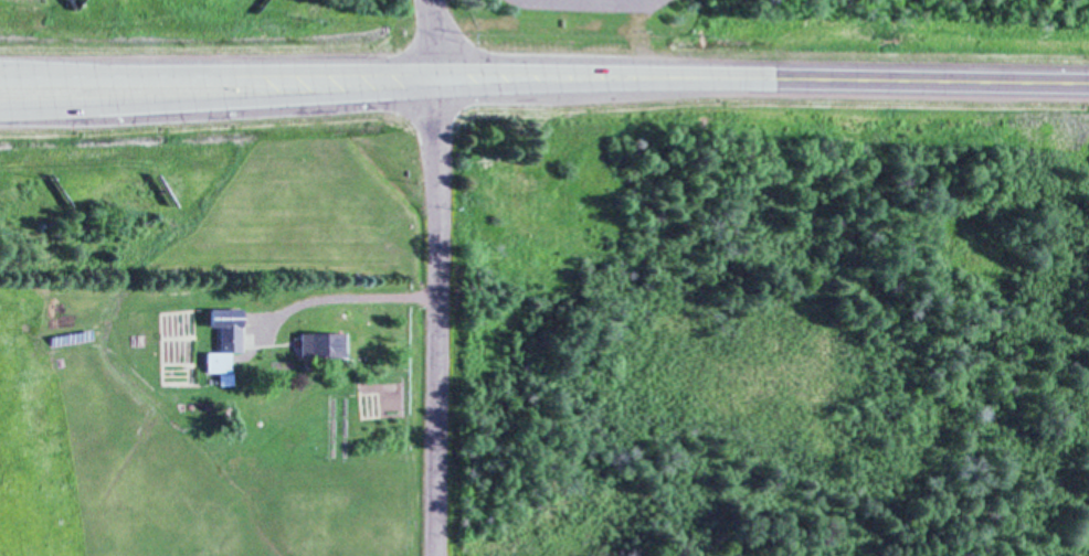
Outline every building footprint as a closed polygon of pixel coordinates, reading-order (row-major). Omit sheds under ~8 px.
[(207,308),(240,308),(240,350),(218,350),(218,325),(207,327),(207,308)] [(299,354),(300,333),(343,334),(343,354),(299,354)] [(205,371),(204,353),(228,352),(229,370),(205,371)]
